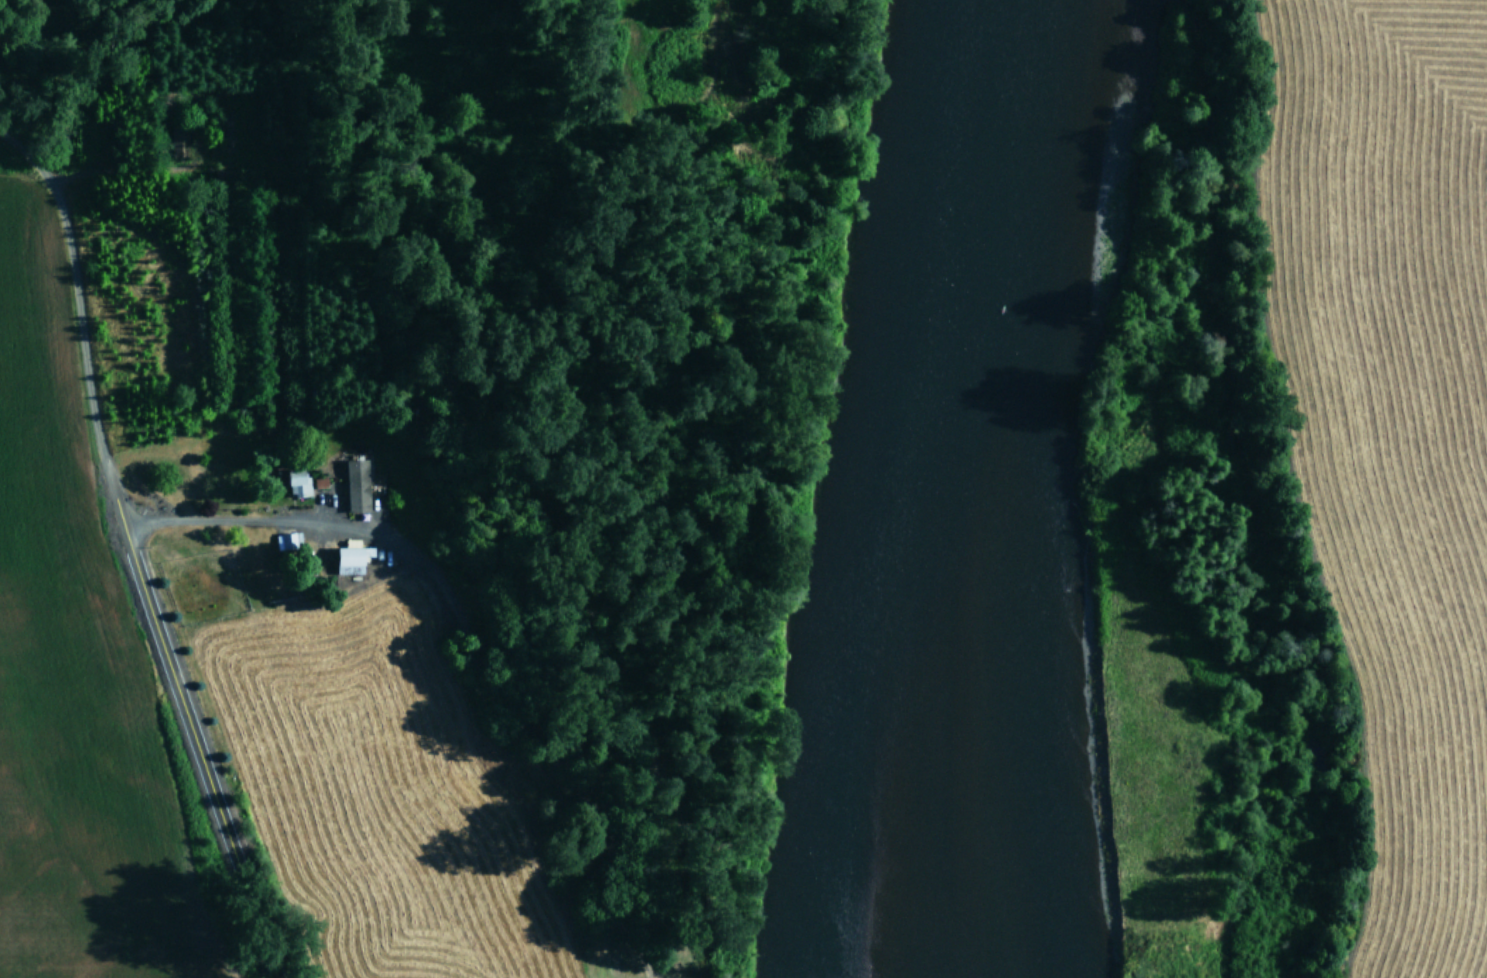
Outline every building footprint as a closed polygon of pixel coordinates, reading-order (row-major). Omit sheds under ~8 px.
[(368,460),(346,461),(347,513),(369,512),(368,460)] [(306,469),(286,472),(289,499),(309,496),(306,469)] [(327,486),(326,478),(313,479),(314,488),(327,486)] [(299,534),(275,535),(276,550),(299,549),(299,534)] [(364,574),(363,548),(337,548),(337,575),(364,574)]
